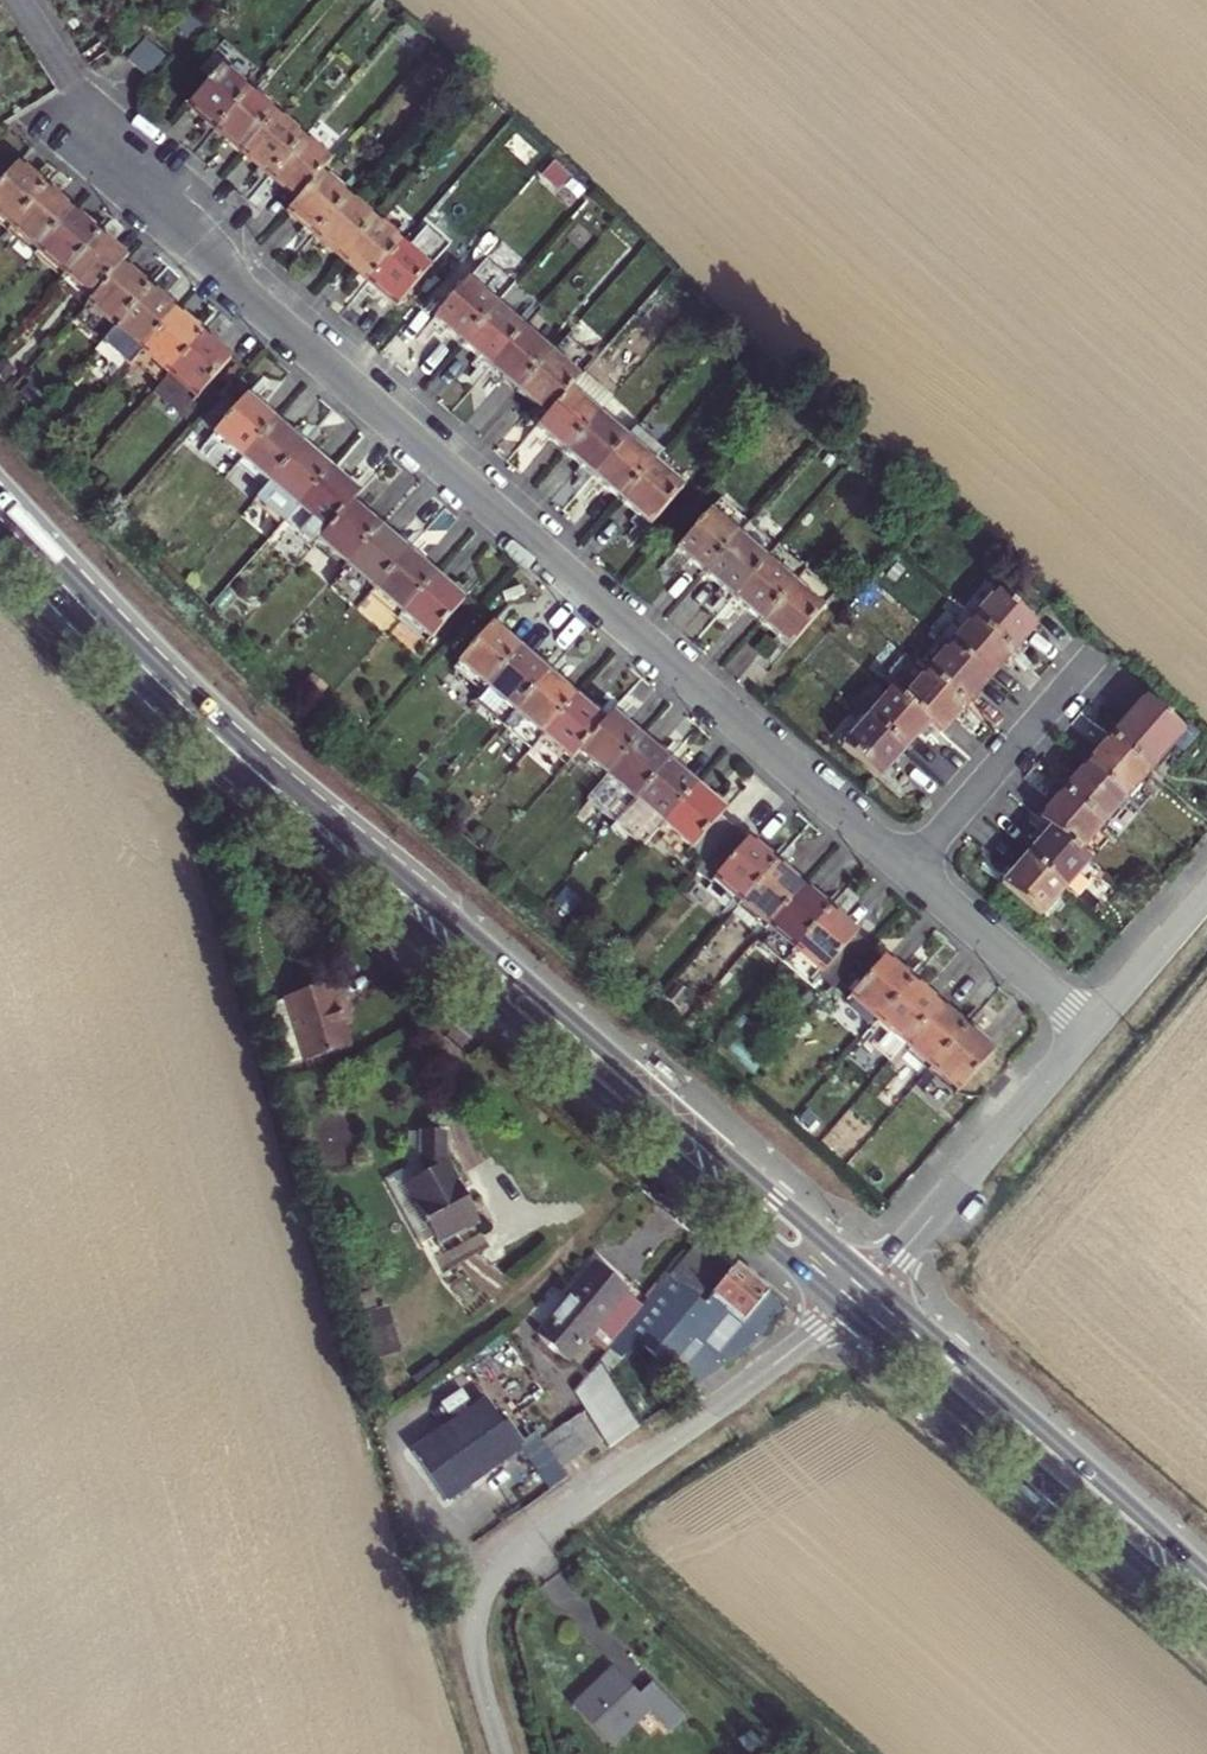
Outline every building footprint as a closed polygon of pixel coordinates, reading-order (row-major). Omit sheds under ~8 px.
[(154,28),(138,46),(156,63),(172,45),(154,28)] [(198,78),(209,88),(221,75),(244,96),(258,80),(224,49),(198,78)] [(209,135),(244,96),(221,75),(209,88),(185,114),(209,135)] [(274,122),(244,96),(209,135),(239,162),(274,122)] [(274,122),(239,162),(263,183),(298,143),(274,122)] [(329,171),(298,143),(263,183),(294,210),(320,181),(329,171)] [(39,195),(15,174),(0,190),(0,227),(5,232),(39,195)] [(315,248),(350,209),(320,181),(294,210),(285,220),(315,248)] [(5,232),(31,255),(64,218),(39,195),(5,232)] [(377,233),(350,209),(315,248),(342,272),(377,233)] [(57,279),(89,241),(64,218),(31,255),(57,279)] [(366,294),(401,255),(377,233),(342,272),(366,294)] [(117,266),(89,241),(57,279),(84,304),(112,272),(117,266)] [(426,278),(401,255),(366,294),(391,317),(426,278)] [(106,333),(138,296),(112,272),(84,304),(79,309),(106,333)] [(472,349),(507,309),(484,288),(449,327),(472,349)] [(166,322),(138,296),(106,333),(92,349),(88,353),(97,361),(106,361),(120,374),(134,359),(166,322)] [(79,309),(65,325),(92,349),(106,333),(79,309)] [(507,309),(472,349),(497,370),(532,331),(507,309)] [(162,384),(194,347),(166,322),(134,359),(162,384)] [(559,356),(532,331),(497,370),(524,395),(559,356)] [(217,368),(194,347),(162,384),(185,404),(217,368)] [(559,356),(524,395),(553,421),(579,392),(588,382),(559,356)] [(162,384),(146,402),(169,422),(185,404),(162,384)] [(553,421),(546,429),(576,456),(609,418),(579,392),(553,421)] [(234,461),(268,422),(243,401),(209,439),(234,461)] [(633,441),(609,418),(576,456),(601,478),(633,441)] [(234,461),(264,487),(299,449),(268,422),(234,461)] [(627,502),(660,465),(633,441),(601,478),(627,502)] [(278,522),(324,471),(299,449),(264,487),(253,499),(278,522)] [(684,486),(660,465),(627,502),(650,523),(684,486)] [(352,496),(324,471),(278,522),(306,547),(343,506),(352,496)] [(306,547),(334,572),(371,532),(343,506),(306,547)] [(685,554),(706,573),(740,535),(719,516),(685,554)] [(334,572),(364,598),(400,558),(371,532),(334,572)] [(737,601),(770,562),(740,535),(706,573),(737,601)] [(388,620),(424,579),(400,558),(364,598),(388,620)] [(796,586),(770,562),(737,601),(761,623),(796,586)] [(450,602),(424,579),(388,620),(413,643),(450,602)] [(1014,645),(1038,619),(998,585),(976,611),(1014,645)] [(822,609),(796,586),(761,623),(788,647),(822,609)] [(965,602),(942,628),(953,637),(976,611),(965,602)] [(953,637),(991,672),(1014,645),(976,611),(953,637)] [(450,672),(473,692),(509,653),(468,617),(428,660),(445,677),(450,672)] [(942,628),(916,658),(927,668),(953,637),(942,628)] [(953,637),(927,668),(966,702),(991,672),(953,637)] [(473,692),(500,716),(536,677),(509,653),(473,692)] [(916,658),(892,687),(903,696),(927,668),(916,658)] [(928,719),(941,731),(966,702),(927,668),(903,696),(928,719)] [(518,755),(529,742),(565,702),(536,677),(500,716),(489,729),(518,755)] [(866,717),(902,748),(928,719),(903,696),(892,687),(866,717)] [(1138,696),(1106,734),(1142,766),(1175,728),(1138,696)] [(595,728),(565,702),(529,742),(559,768),(568,757),(595,728)] [(594,780),(630,739),(605,716),(595,728),(568,757),(594,780)] [(902,748),(866,717),(844,742),(881,773),(902,748)] [(1142,766),(1106,734),(1082,761),(1118,794),(1142,766)] [(658,764),(630,739),(594,780),(622,806),(658,764)] [(1082,761),(1059,788),(1095,820),(1118,794),(1082,761)] [(685,788),(658,764),(622,806),(649,829),(685,788)] [(710,810),(685,788),(649,829),(673,851),(710,810)] [(1048,826),(1072,848),(1095,820),(1059,788),(1036,815),(1048,826)] [(1095,820),(1072,848),(1086,860),(1110,833),(1095,820)] [(1048,826),(1023,855),(1061,889),(1086,860),(1072,848),(1048,826)] [(715,886),(736,904),(771,865),(730,828),(691,872),(711,890),(715,886)] [(1061,889),(1023,855),(1002,879),(1040,912),(1061,889)] [(753,940),(763,929),(799,889),(771,865),(736,904),(725,915),(753,940)] [(788,951),(823,911),(799,889),(763,929),(788,951)] [(850,935),(823,911),(788,951),(815,975),(850,935)] [(871,1023),(906,984),(880,963),(846,1002),(871,1023)] [(273,1022),(286,1066),(303,1062),(304,1062),(349,1049),(336,1004),(346,1001),(340,982),(284,999),(285,1000),(290,1017),(273,1022)] [(932,1008),(906,984),(871,1023),(855,1042),(880,1065),(897,1047),(932,1008)] [(268,1005),(273,1022),(290,1017),(285,1000),(268,1005)] [(923,1070),(959,1031),(932,1008),(897,1047),(923,1070)] [(985,1056),(959,1031),(923,1070),(951,1094),(985,1056)] [(839,1160),(867,1127),(847,1110),(818,1143),(839,1160)] [(420,1246),(433,1238),(436,1244),(477,1222),(443,1160),(443,1134),(421,1133),(421,1135),(406,1134),(405,1169),(383,1181),(420,1246)] [(697,1243),(606,1350),(597,1360),(607,1376),(636,1342),(693,1390),(750,1347),(783,1308),(734,1267),(731,1272),(697,1243)] [(567,1300),(537,1337),(567,1364),(627,1292),(595,1263),(565,1299),(567,1300)] [(383,1306),(352,1317),(368,1363),(400,1352),(383,1306)] [(607,1376),(597,1360),(606,1350),(590,1337),(561,1374),(577,1387),(574,1391),(609,1449),(638,1427),(607,1376)] [(445,1502),(519,1450),(485,1402),(411,1455),(445,1502)] [(578,1417),(540,1444),(536,1438),(520,1450),(543,1482),(598,1444),(578,1417)] [(684,1717),(651,1683),(637,1696),(612,1670),(572,1707),(610,1748),(648,1711),(668,1732),(684,1717)]
